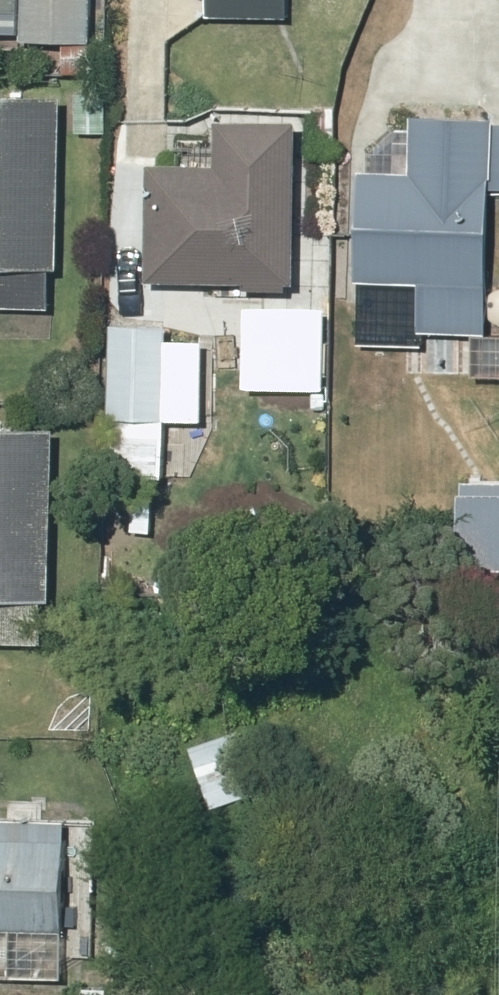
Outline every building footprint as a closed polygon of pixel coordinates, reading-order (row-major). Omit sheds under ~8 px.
[(24,38),(93,40),(94,0),(25,0),(24,38)] [(211,15),(290,15),(290,0),(211,0),(211,15)] [(76,90),(76,129),(105,130),(106,91),(76,90)] [(51,304),(51,264),(60,264),(64,93),(0,92),(0,303),(51,304)] [(358,280),(426,282),(425,329),(492,331),(496,183),(498,183),(498,118),(498,114),(414,112),(412,171),(361,170),(358,280)] [(151,280),(249,282),(249,288),(292,290),(292,281),(300,281),(304,120),(222,118),(221,164),(154,162),(151,280)] [(211,305),(211,371),(251,371),(251,305),(211,305)] [(117,321),(114,479),(158,480),(159,415),(167,416),(167,405),(187,405),(188,340),(168,340),(169,322),(117,321)] [(272,353),(287,353),(286,327),(272,326),(272,353)] [(290,330),(290,350),(303,350),(303,330),(290,330)] [(45,641),(46,597),(54,597),(58,426),(0,424),(0,640),(45,641)] [(240,728),(192,746),(215,808),(263,790),(240,728)] [(63,976),(68,817),(0,815),(0,974),(63,976)] [(82,985),(82,994),(110,994),(110,986),(82,985)]
